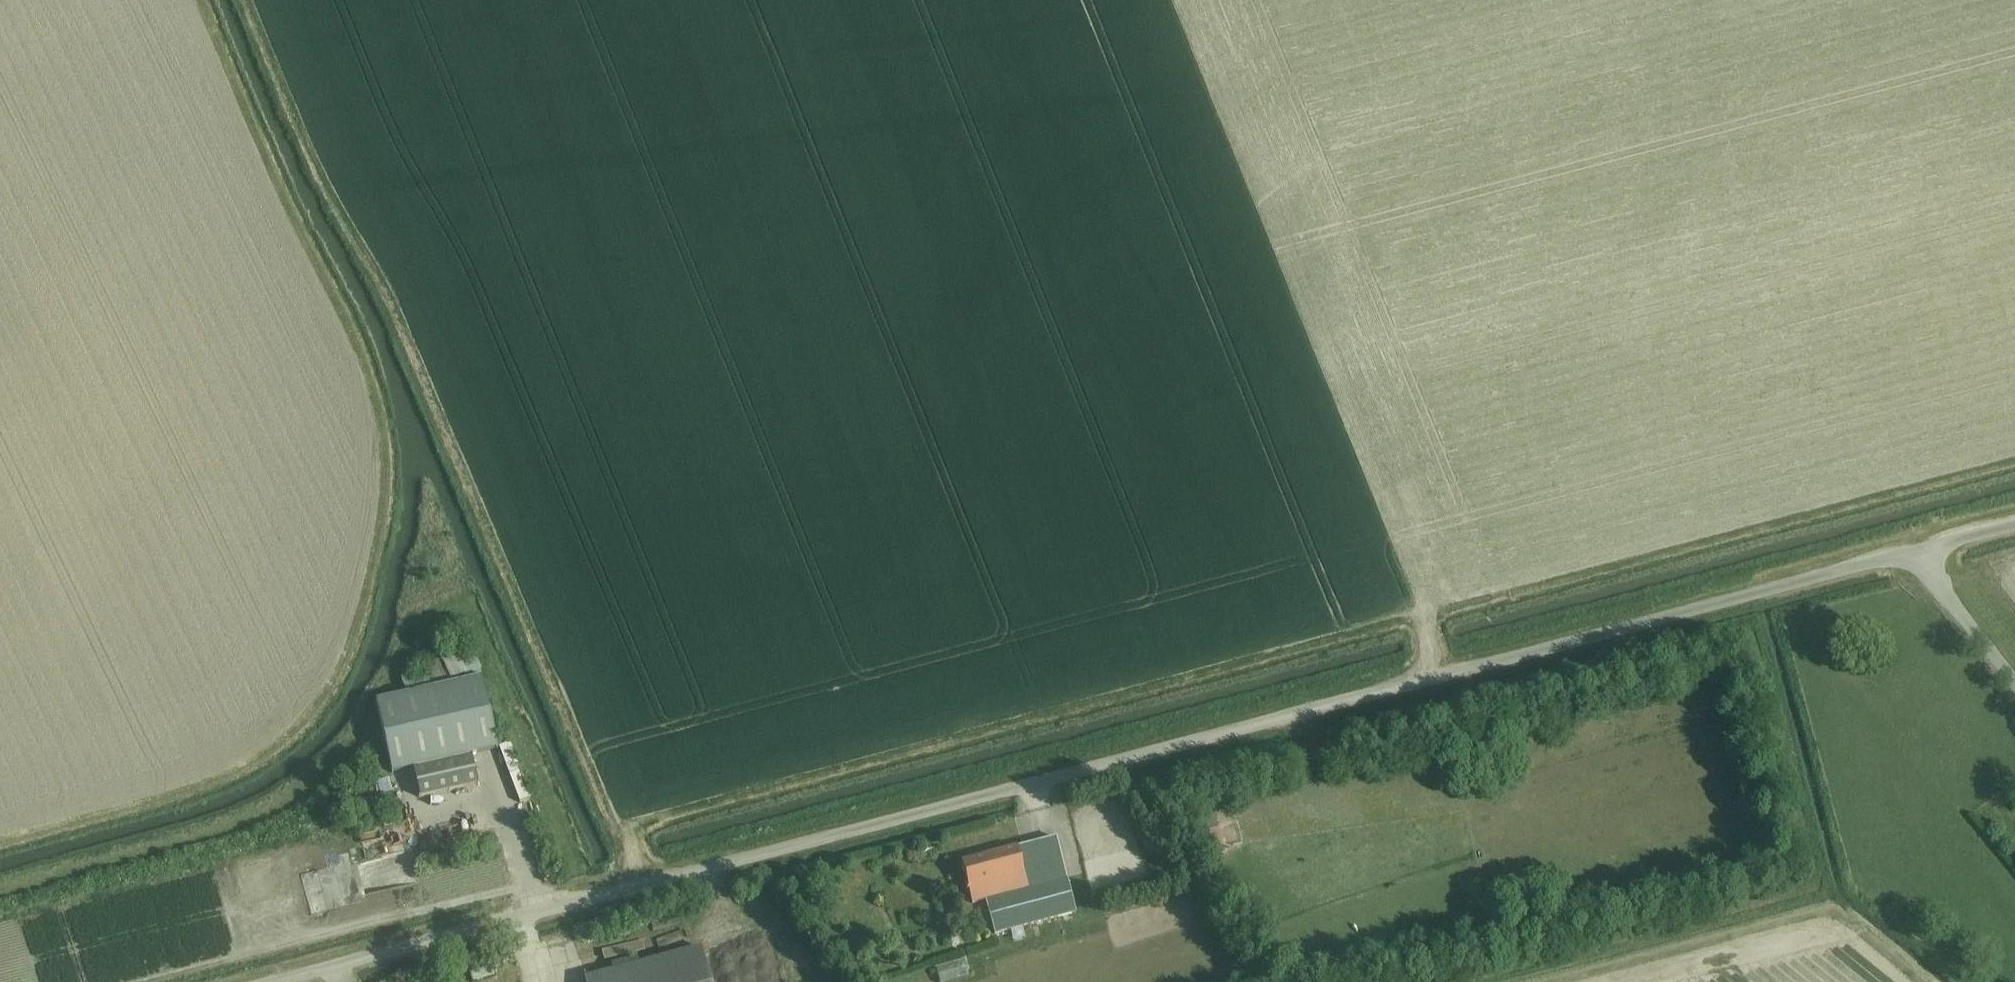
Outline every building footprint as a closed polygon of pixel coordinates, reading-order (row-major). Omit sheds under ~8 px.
[(423,673),(431,689),(466,674),(465,671),(476,667),(471,656),(459,660),(454,648),(450,650),(449,646),(442,648),(444,651),(438,653),(439,657),(432,660),(435,667),(423,673)] [(476,679),(431,689),(375,702),(391,773),(413,768),(420,798),(478,785),(471,755),(492,750),(476,679)] [(1207,831),(1212,848),(1223,846),(1218,828),(1207,831)] [(1139,840),(1151,855),(1159,849),(1147,833),(1139,840)] [(1056,839),(1024,847),(961,863),(972,904),(985,901),(994,935),(1022,927),(1075,913),(1056,839)] [(318,921),(369,907),(368,901),(358,866),(354,852),(336,857),(341,873),(308,882),(318,921)] [(585,981),(710,981),(701,949),(585,979),(585,981)]
